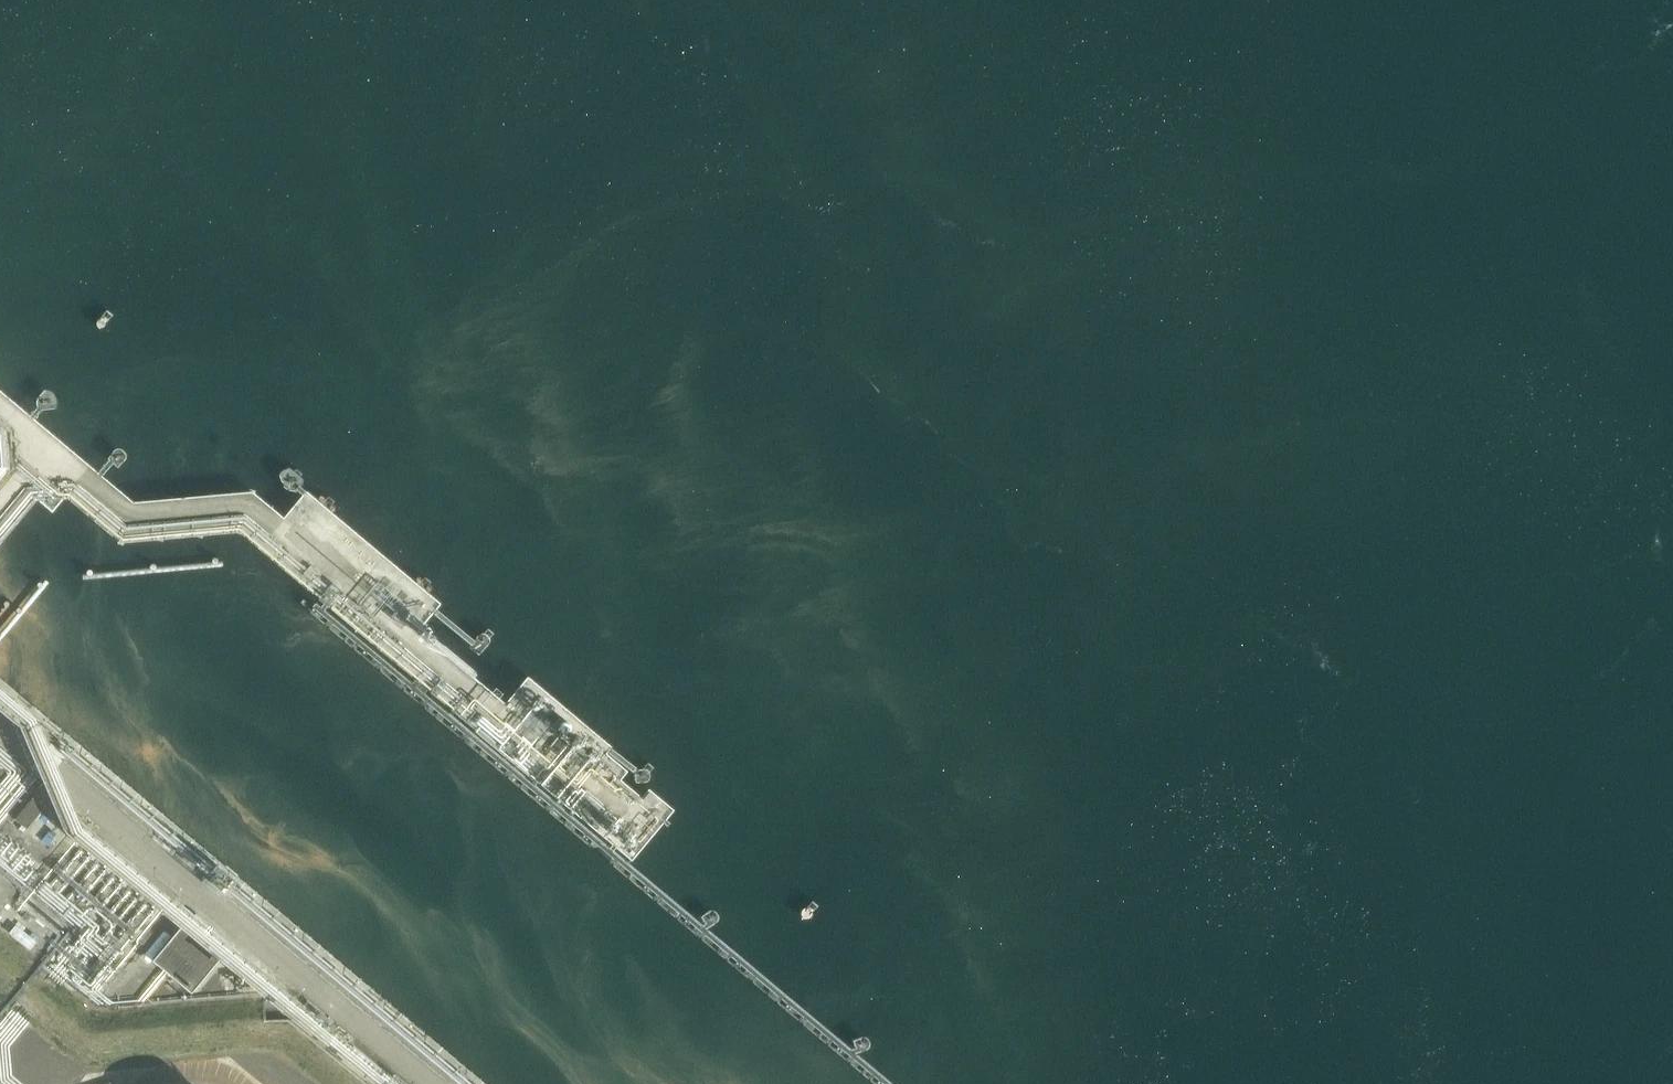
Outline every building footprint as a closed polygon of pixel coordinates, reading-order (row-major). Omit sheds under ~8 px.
[(191,915),(153,961),(191,993),(230,947),(191,915)]
